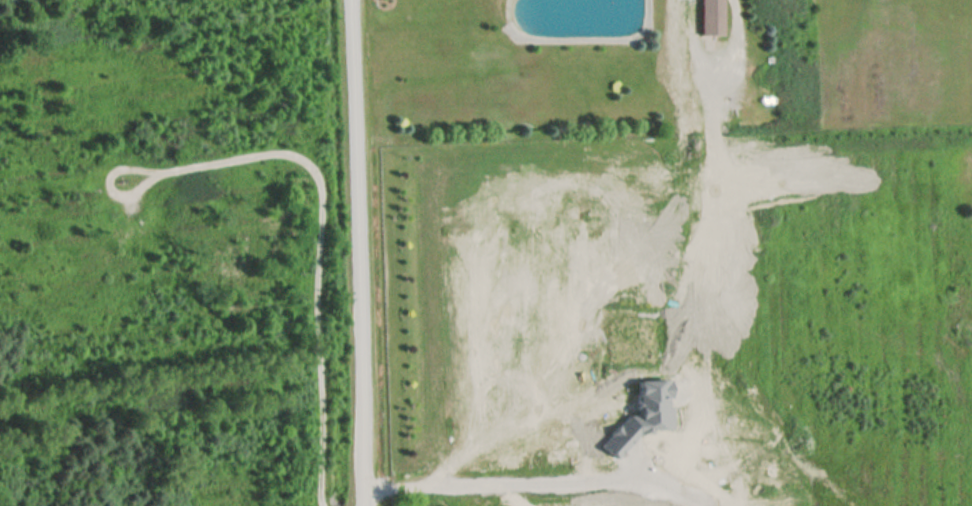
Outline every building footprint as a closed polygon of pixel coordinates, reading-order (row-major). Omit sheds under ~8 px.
[(724,0),(701,0),(701,37),(724,37),(724,0)]
